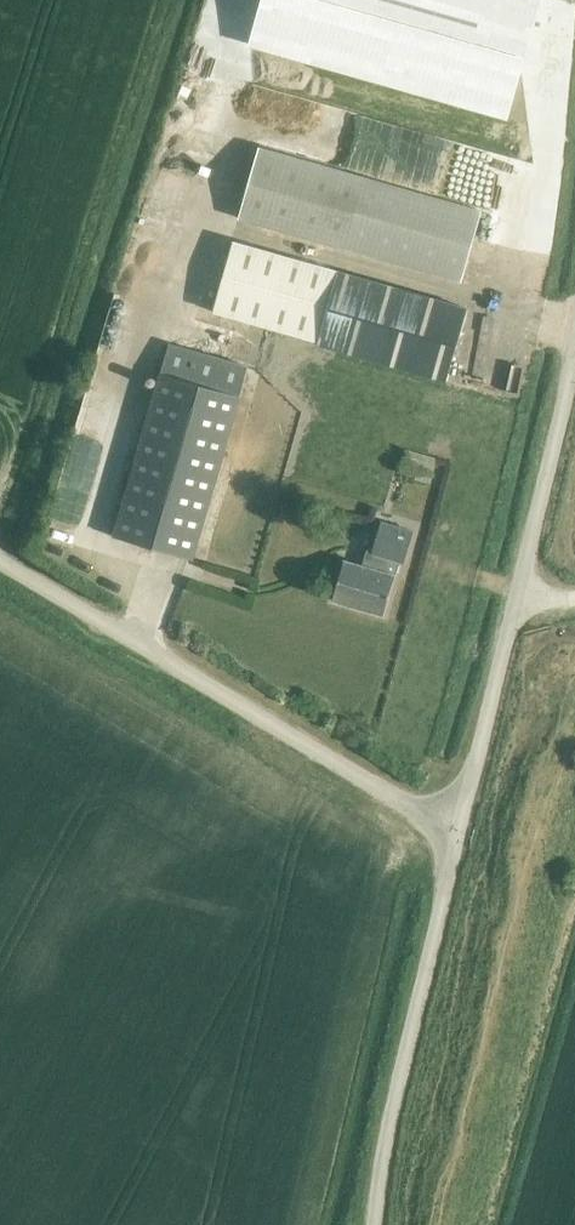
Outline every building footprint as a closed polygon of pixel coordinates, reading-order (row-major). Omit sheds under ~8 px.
[(541,0),(263,0),(250,44),(297,58),(367,78),(461,104),(508,118),(522,68),(541,0)] [(484,212),(365,178),(259,148),(240,218),(464,282),(484,212)] [(230,241),(210,312),(316,342),(432,375),(452,304),(335,271),(230,241)] [(246,367),(167,344),(111,536),(191,559),(246,367)] [(404,563),(414,531),(381,521),(372,552),(370,551),(370,550),(367,550),(363,566),(345,561),(333,600),(384,615),(395,575),(396,576),(400,562),(404,563)]
